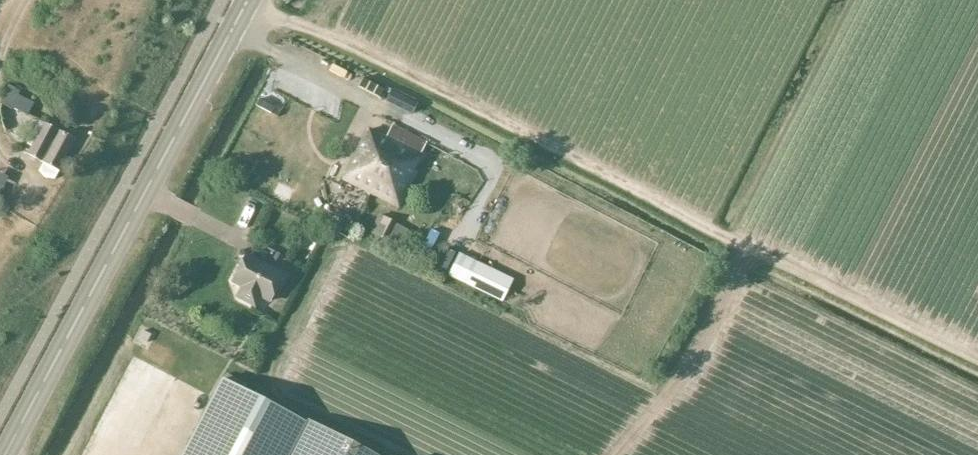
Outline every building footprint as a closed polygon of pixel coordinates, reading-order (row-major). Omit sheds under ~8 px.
[(34,103),(19,95),(21,92),(10,86),(1,104),(27,116),(34,103)] [(391,90),(385,102),(412,116),(418,104),(391,90)] [(38,171),(44,178),(54,180),(76,140),(39,121),(34,132),(37,133),(27,154),(42,162),(38,171)] [(369,130),(344,178),(401,206),(417,173),(413,170),(420,158),(427,143),(393,126),(386,138),(369,130)] [(379,214),(370,233),(387,241),(387,239),(391,240),(397,226),(394,225),(395,222),(379,214)] [(302,238),(298,245),(311,250),(314,243),(302,238)] [(275,253),(272,261),(279,265),(283,257),(275,253)] [(467,285),(478,263),(461,254),(450,276),(467,285)] [(261,299),(271,304),(285,275),(247,255),(233,283),(242,287),(237,297),(256,307),(261,299)] [(503,303),(512,285),(484,271),(482,275),(476,272),(469,287),(503,303)] [(184,454),(375,454),(309,421),(307,423),(224,379),(223,380),(184,454)]
